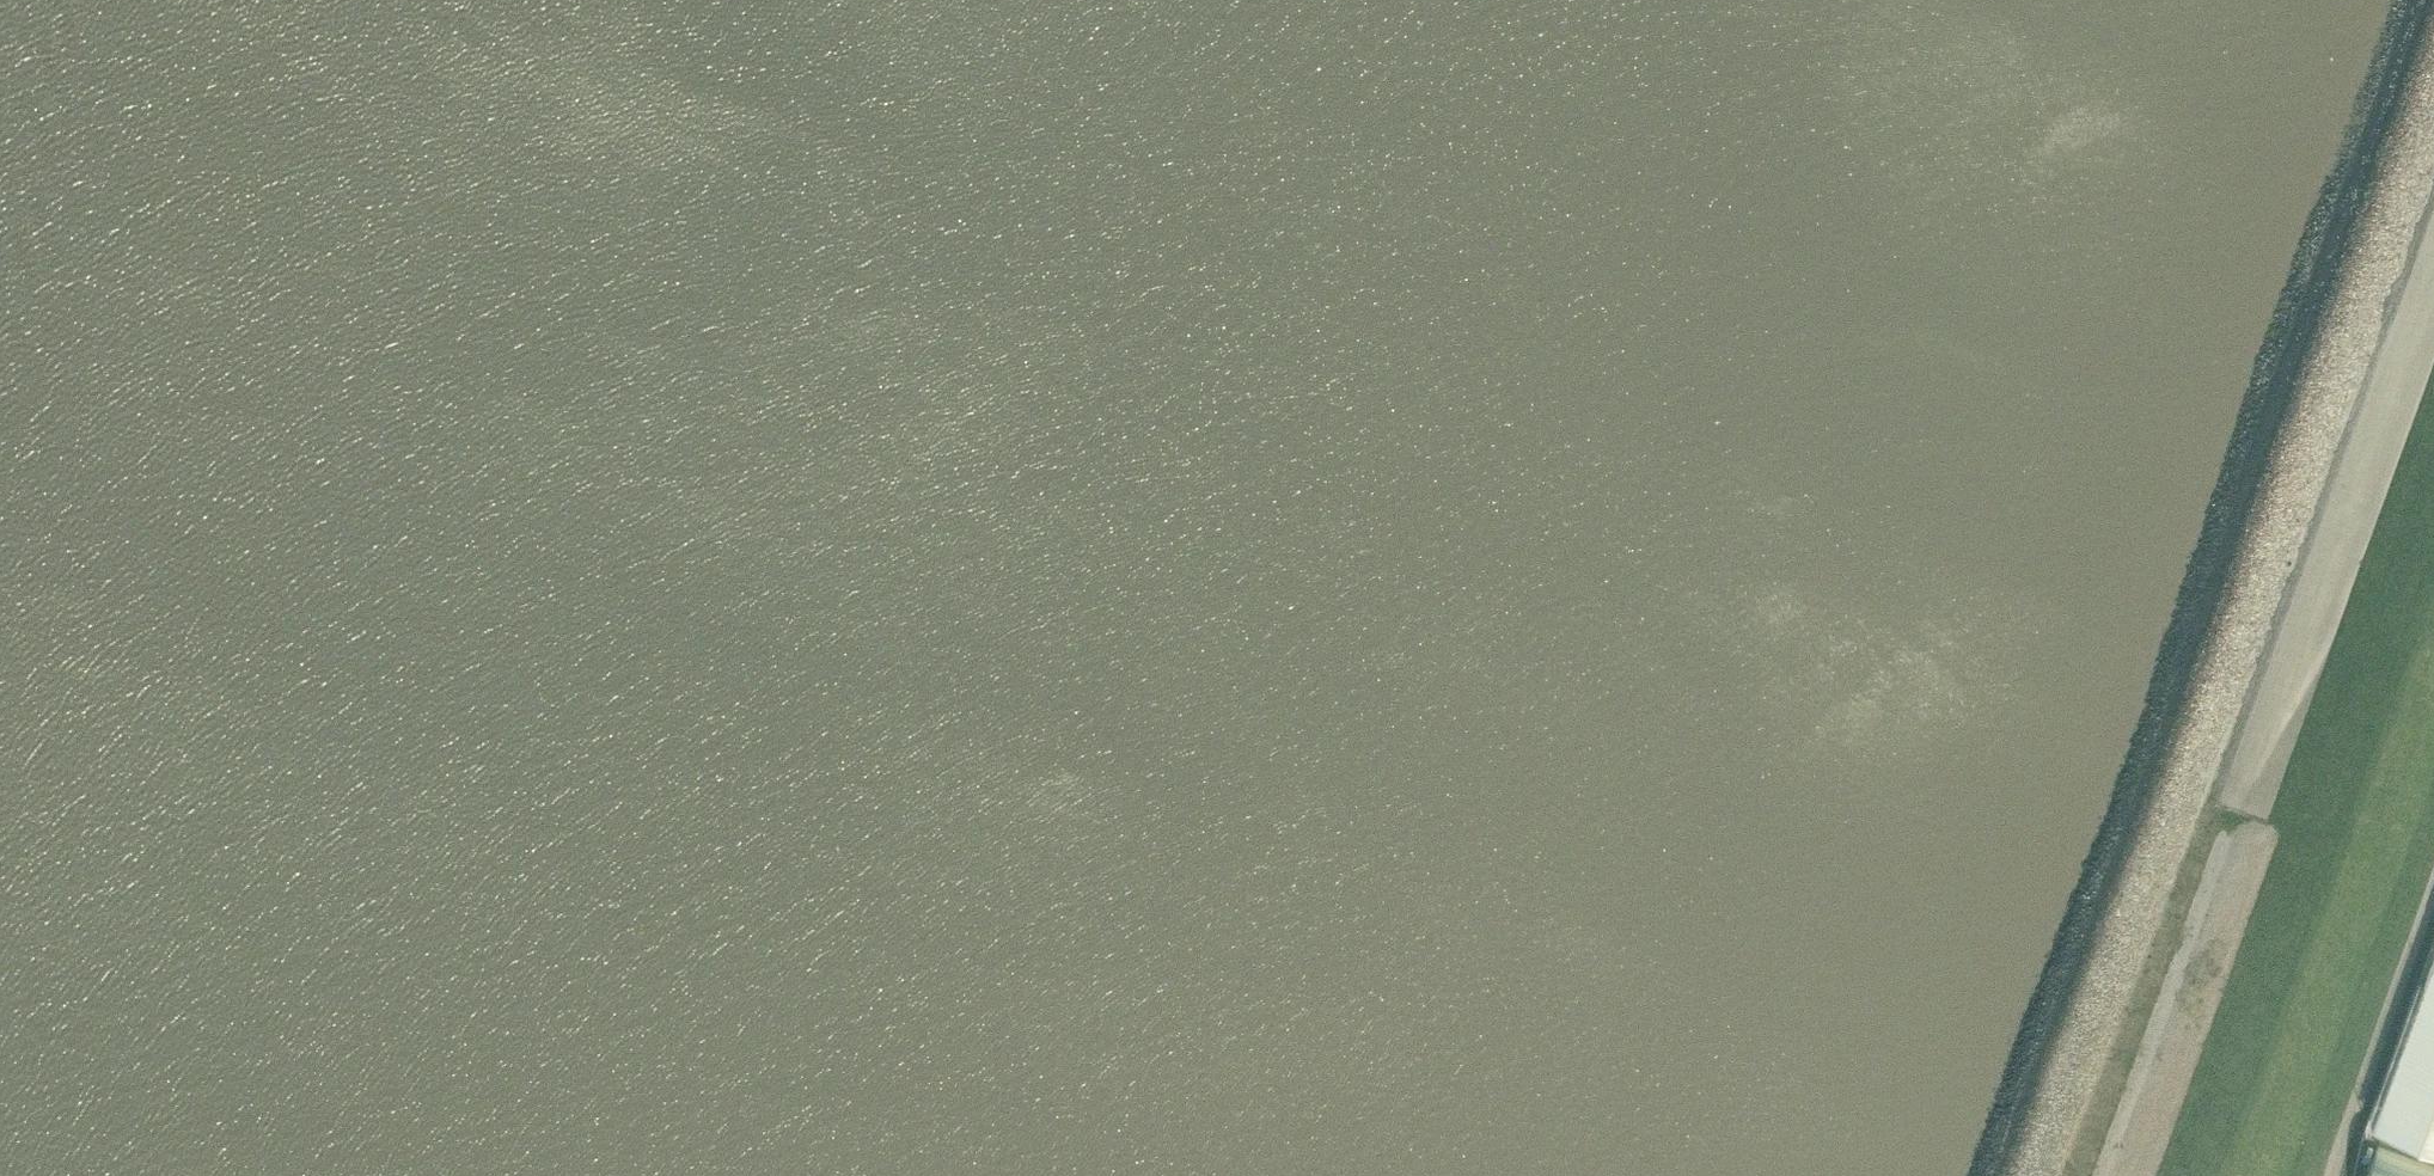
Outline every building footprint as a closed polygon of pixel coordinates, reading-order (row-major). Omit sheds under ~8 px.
[(2433,1151),(2433,960),(2373,1128),(2433,1151)] [(2378,1147),(2367,1175),(2433,1175),(2433,1167),(2378,1147)]
